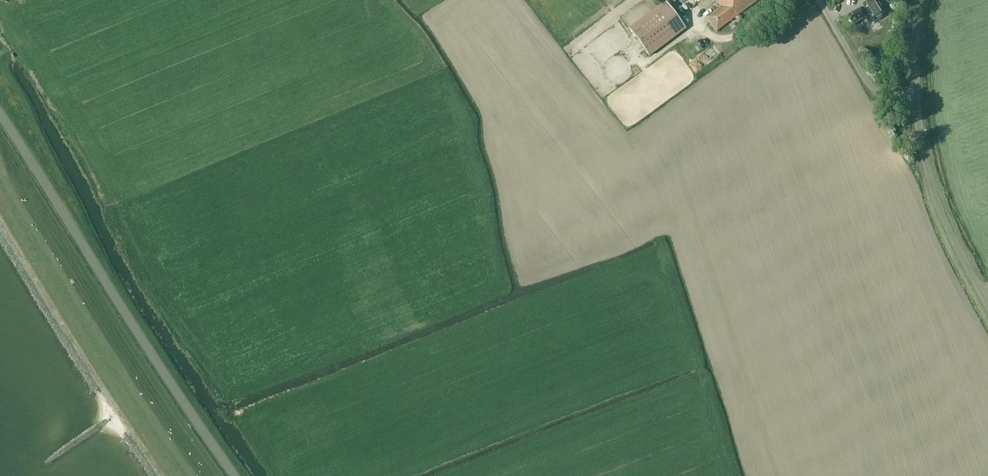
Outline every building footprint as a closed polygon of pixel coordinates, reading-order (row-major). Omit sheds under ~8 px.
[(718,0),(716,2),(721,8),(706,19),(715,32),(759,0),(718,0)] [(858,6),(853,9),(855,13),(847,17),(852,26),(865,18),(869,25),(873,22),(873,23),(885,16),(876,0),(868,0),(869,2),(863,6),(864,8),(861,10),(858,6)] [(684,30),(664,3),(628,30),(647,57),(684,30)] [(700,52),(701,52),(696,46),(685,56),(697,70),(715,55),(712,50),(704,57),(700,52)] [(611,99),(618,108),(626,102),(619,92),(611,99)]
